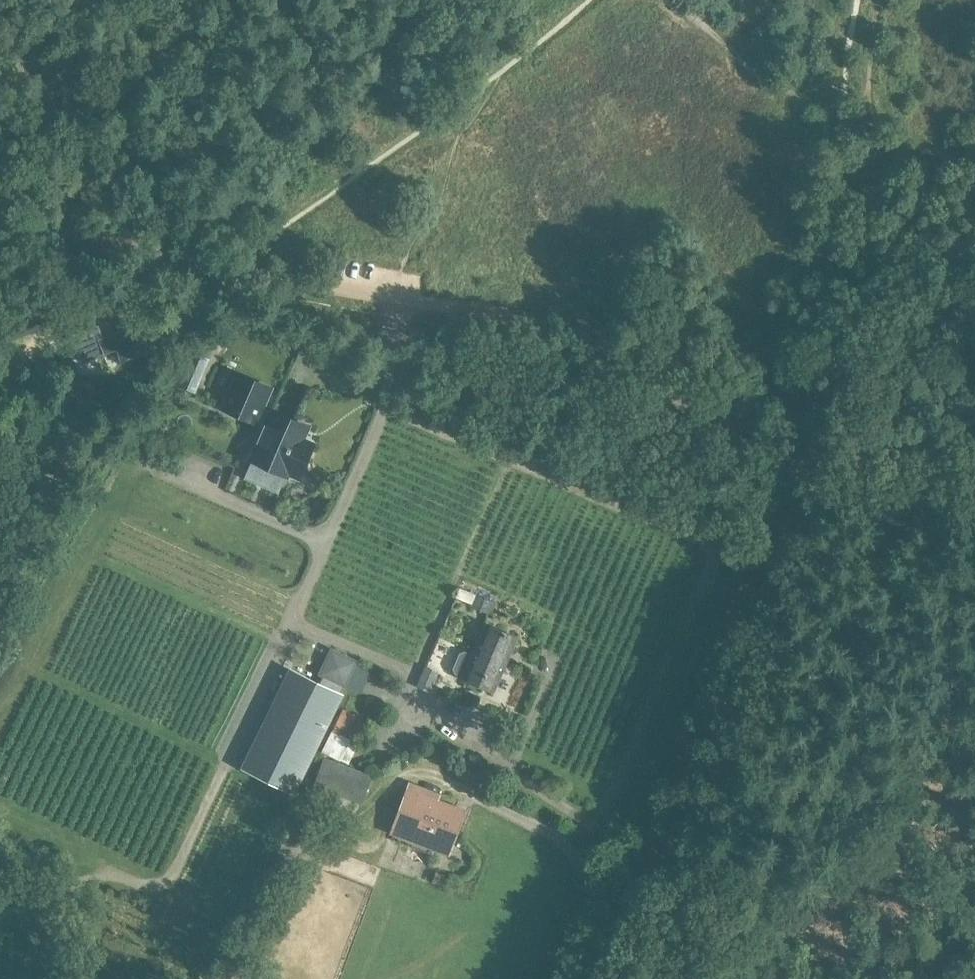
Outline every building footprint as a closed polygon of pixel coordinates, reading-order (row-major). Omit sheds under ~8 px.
[(29,324),(5,331),(8,341),(53,327),(50,316),(49,317),(29,324)] [(122,360),(148,350),(144,340),(140,332),(137,323),(103,337),(98,325),(72,336),(83,363),(118,349),(122,360)] [(253,384),(222,371),(208,402),(239,416),(240,415),(245,418),(250,406),(245,404),(253,384)] [(201,381),(186,375),(180,387),(195,394),(201,381)] [(256,409),(250,406),(245,418),(251,420),(236,454),(271,469),(272,467),(281,471),(295,440),(272,430),(277,417),(256,408),(256,409)] [(475,594),(470,608),(484,613),(490,600),(475,594)] [(476,650),(504,661),(514,636),(484,623),(473,648),(476,650)] [(357,660),(331,648),(318,673),(346,686),(356,662),(357,660)] [(476,650),(473,648),(471,652),(463,649),(458,650),(451,667),(453,671),(462,675),(460,679),(491,692),(504,661),(476,650)] [(295,793),(343,694),(289,666),(241,767),(295,793)] [(415,686),(427,691),(436,671),(424,666),(415,686)] [(537,703),(533,712),(553,721),(557,713),(537,703)] [(333,731),(357,743),(368,721),(343,708),(332,730),(333,731)] [(358,768),(322,755),(310,785),(359,803),(370,773),(358,768)] [(421,791),(405,834),(448,850),(462,812),(436,803),(438,797),(421,791)] [(436,865),(442,850),(421,841),(415,856),(436,865)] [(435,871),(432,882),(441,884),(444,873),(435,871)]
